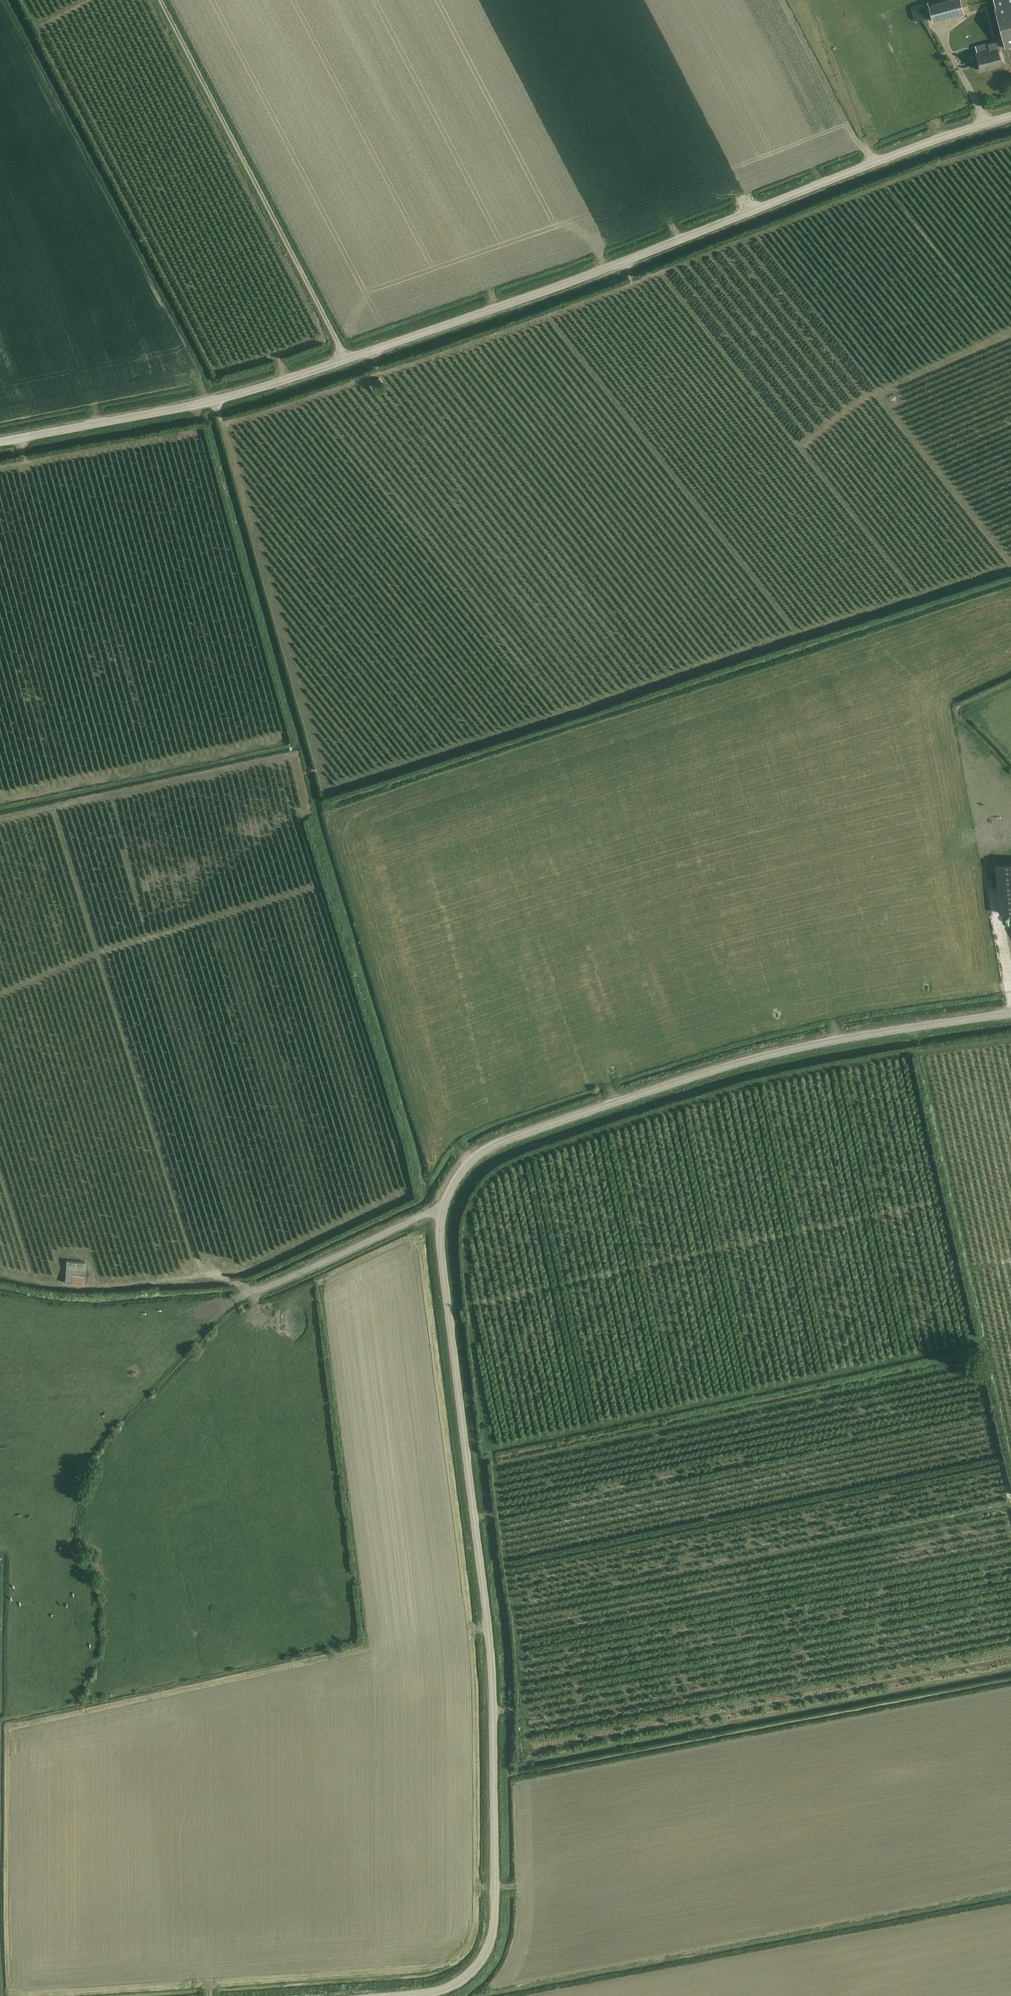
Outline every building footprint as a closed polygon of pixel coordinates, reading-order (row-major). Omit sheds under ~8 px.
[(932,21),(964,13),(960,0),(948,0),(928,5),(932,21)] [(1010,45),(1010,0),(993,0),(1004,39),(1006,47),(1010,45)] [(923,4),(911,8),(914,20),(915,22),(921,20),(927,18),(923,4)] [(997,49),(1006,47),(1004,39),(988,44),(990,49),(976,53),(980,70),(1002,64),(997,49)] [(610,230),(599,230),(599,243),(610,243),(610,230)] [(1010,912),(1010,862),(996,864),(1000,913),(1010,912)] [(84,1284),(85,1270),(66,1269),(65,1283),(84,1284)]
